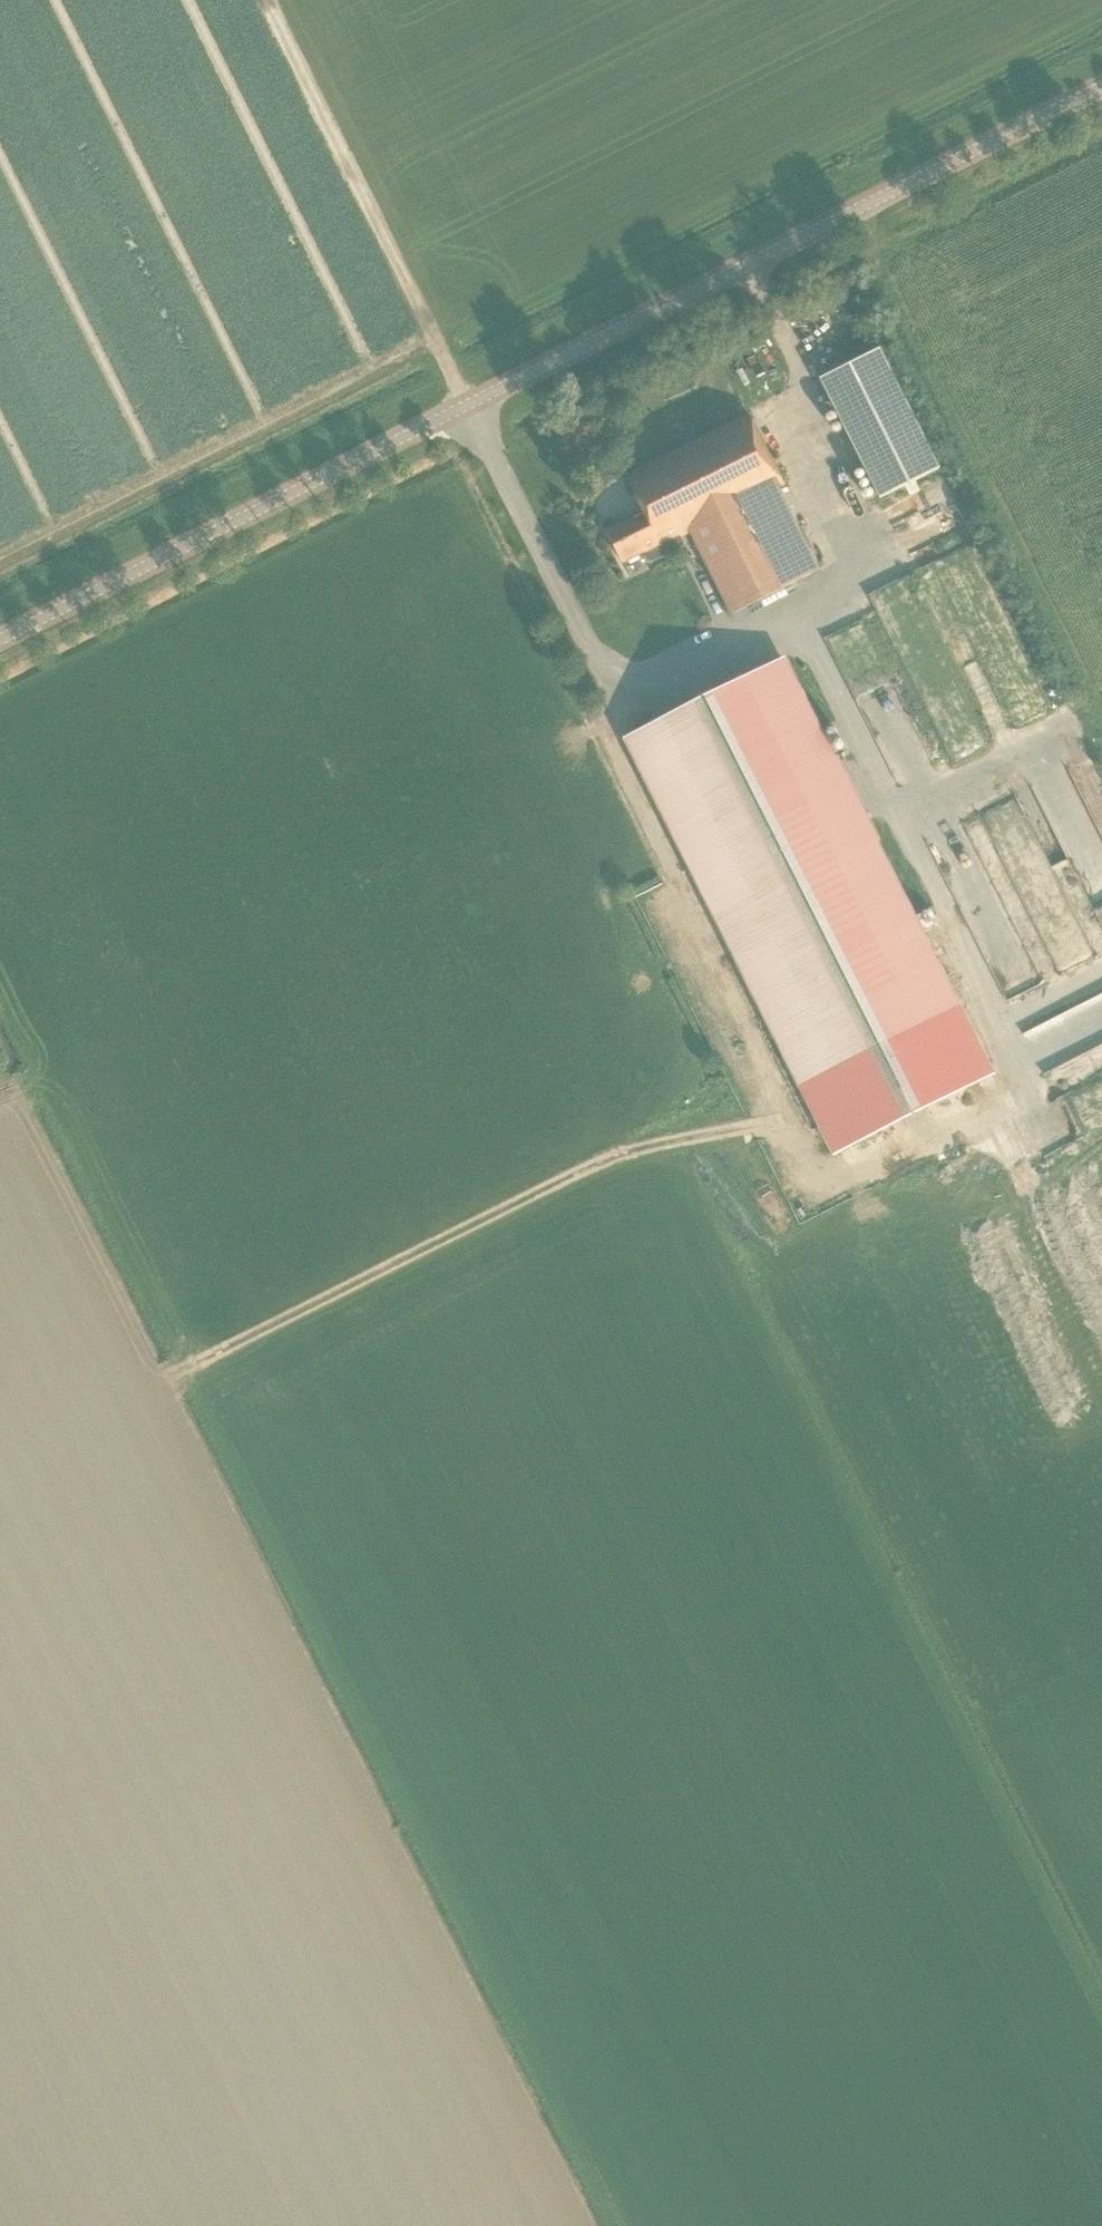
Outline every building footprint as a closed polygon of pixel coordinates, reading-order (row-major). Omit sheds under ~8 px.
[(881,497),(941,467),(881,348),(821,378),(881,497)] [(739,379),(748,374),(738,353),(728,358),(739,379)] [(733,614),(797,582),(755,499),(781,486),(785,484),(750,414),(629,475),(646,510),(607,530),(624,562),(646,551),(649,557),(655,559),(674,549),(670,542),(692,531),(733,614)] [(755,499),(797,582),(823,569),(781,486),(755,499)] [(974,639),(998,625),(988,609),(965,623),(974,639)] [(783,659),(629,736),(805,1086),(839,1154),(993,1076),(959,1008),(783,659)] [(1051,687),(1051,701),(1073,702),(1074,688),(1051,687)] [(1083,750),(1063,759),(1101,846),(1101,791),(1083,750)] [(1004,787),(1028,845),(1044,838),(1019,780),(1004,787)] [(983,843),(991,856),(1025,837),(1017,823),(983,843)] [(1101,887),(1083,897),(1101,930),(1101,889),(1101,887)]
